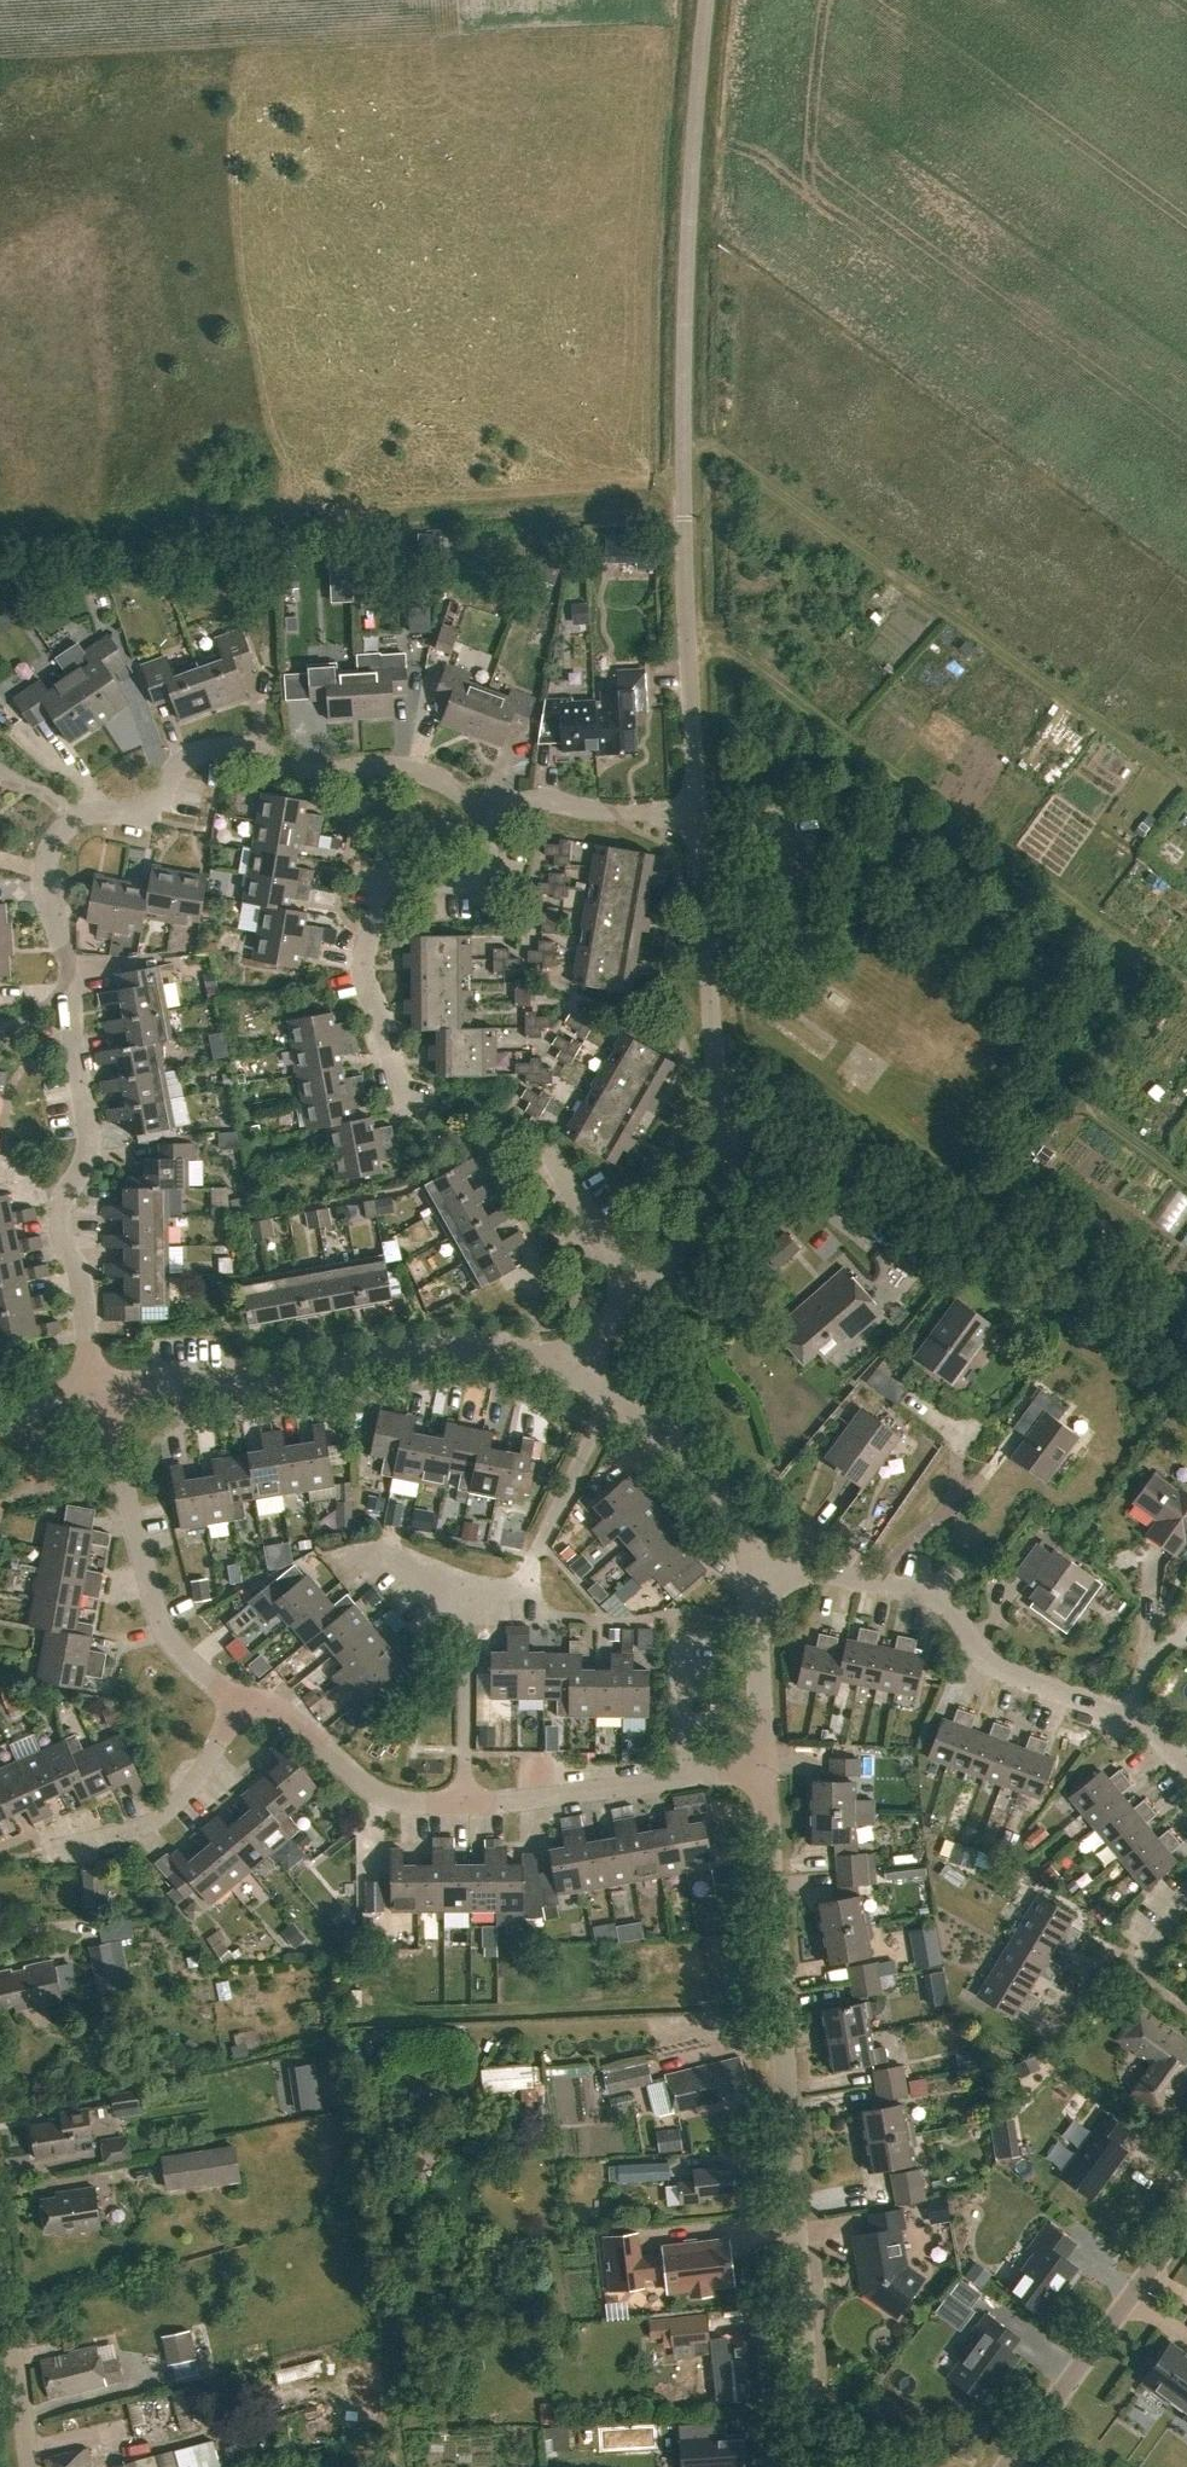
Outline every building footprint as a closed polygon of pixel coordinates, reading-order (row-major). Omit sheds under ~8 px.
[(605,562),(636,562),(636,568),(655,569),(655,535),(605,535),(605,562)] [(353,577),(354,577),(353,551),(352,551),(330,551),(331,578),(353,577)] [(561,581),(567,561),(544,555),(539,575),(561,581)] [(112,611),(96,561),(82,566),(98,615),(112,611)] [(9,594),(0,580),(0,600),(9,594)] [(431,631),(430,614),(429,586),(409,587),(410,614),(411,632),(431,631)] [(434,647),(451,652),(458,627),(443,621),(434,647)] [(77,644),(56,658),(64,670),(100,724),(109,717),(108,715),(128,702),(109,673),(126,662),(105,630),(79,647),(77,644)] [(198,667),(213,708),(246,696),(239,676),(255,671),(240,630),(216,639),(223,657),(198,667)] [(359,672),(362,719),(394,717),(392,695),(408,694),(406,655),(382,656),(382,655),(358,656),(359,672)] [(172,700),(179,721),(213,708),(198,667),(172,676),(165,657),(141,666),(156,706),(172,700)] [(328,699),(329,720),(362,719),(359,672),(335,673),(334,665),(309,666),(311,700),(328,699)] [(441,724),(472,736),(489,691),(467,683),(470,675),(446,666),(435,698),(449,703),(441,724)] [(38,675),(10,694),(31,726),(49,714),(68,742),(89,728),(90,730),(100,724),(64,670),(52,679),(54,682),(46,687),(38,675)] [(594,702),(597,756),(635,753),(633,710),(647,710),(645,673),(616,674),(617,691),(605,692),(606,710),(595,711),(595,702),(594,702)] [(472,736),(501,747),(509,726),(523,732),(535,700),(512,691),(509,698),(489,691),(472,736)] [(595,751),(595,756),(597,756),(594,702),(571,703),(571,700),(545,701),(541,725),(559,724),(561,753),(595,751)] [(262,794),(257,822),(320,833),(322,817),(304,814),(306,801),(262,794)] [(257,822),(252,849),(297,856),(299,845),(317,848),(320,833),(257,822)] [(560,842),(545,842),(544,852),(554,853),(554,863),(569,864),(571,837),(560,837),(560,842)] [(596,844),(588,892),(645,902),(648,886),(654,887),(656,873),(650,873),(653,854),(596,844)] [(252,849),(247,876),(310,887),(313,871),(295,868),(297,856),(252,849)] [(122,882),(113,932),(129,935),(130,929),(140,931),(152,868),(151,868),(148,887),(122,882)] [(152,868),(140,931),(141,931),(145,912),(155,914),(154,920),(170,923),(179,873),(152,868)] [(548,880),(538,881),(538,891),(553,892),(552,897),(563,897),(564,871),(549,870),(548,880)] [(207,878),(179,873),(170,923),(185,926),(186,920),(199,922),(207,878)] [(97,929),(113,932),(122,882),(94,876),(86,921),(98,923),(97,929)] [(247,876),(243,903),(287,910),(289,900),(307,903),(310,887),(247,876)] [(588,892),(580,938),(637,948),(640,931),(646,932),(648,919),(642,918),(645,902),(588,892)] [(262,907),(257,933),(320,944),(323,929),(304,926),(306,914),(287,910),(243,903),(243,904),(262,907)] [(540,932),(555,933),(556,906),(545,906),(545,911),(531,910),(530,920),(540,921),(540,932)] [(252,961),(296,969),(298,958),(317,961),(320,944),(257,933),(252,961)] [(413,983),(469,981),(469,937),(413,937),(413,953),(405,953),(405,967),(413,967),(413,983)] [(538,948),(528,948),(528,959),(542,959),(542,965),(553,965),(554,939),(539,938),(538,948)] [(573,983),(629,992),(632,977),(639,978),(641,965),(635,964),(637,948),(580,938),(573,983)] [(203,943),(203,955),(218,955),(218,943),(203,943)] [(110,956),(118,957),(120,945),(112,944),(110,956)] [(492,975),(504,975),(504,968),(518,968),(518,958),(509,958),(509,948),(492,948),(492,975)] [(125,1019),(167,1011),(159,966),(117,974),(120,989),(99,993),(101,1005),(121,1002),(124,1018),(125,1019)] [(540,993),(540,982),(525,982),(525,977),(514,978),(515,1003),(530,1003),(530,993),(540,993)] [(438,1030),(470,1029),(469,981),(413,983),(413,1000),(406,1000),(406,1013),(414,1013),(414,1030),(438,1030)] [(584,1038),(596,1015),(583,1008),(578,1016),(569,1011),(564,1020),(577,1028),(574,1033),(584,1038)] [(551,1025),(550,1014),(535,1014),(535,1009),(524,1009),(525,1036),(541,1035),(541,1025),(551,1025)] [(159,1043),(160,1043),(172,1040),(167,1011),(125,1019),(124,1018),(105,1021),(107,1034),(127,1031),(129,1046),(159,1041),(159,1043)] [(287,1022),(292,1050),(354,1038),(351,1023),(333,1026),(331,1014),(287,1022)] [(438,1058),(438,1075),(495,1075),(494,1028),(470,1029),(438,1030),(438,1046),(431,1046),(431,1058),(438,1058)] [(569,1064),(581,1041),(572,1036),(570,1040),(557,1033),(551,1042),(560,1047),(555,1056),(569,1064)] [(622,1033),(610,1054),(660,1082),(669,1068),(675,1071),(678,1065),(622,1033)] [(228,1039),(231,1054),(242,1052),(240,1037),(228,1039)] [(292,1050),(297,1076),(340,1068),(338,1057),(357,1053),(354,1038),(292,1050)] [(121,1078),(165,1070),(160,1043),(159,1043),(159,1041),(129,1046),(95,1052),(97,1066),(117,1062),(120,1078),(121,1078)] [(227,1047),(212,1050),(213,1059),(228,1056),(227,1047)] [(610,1054),(587,1093),(637,1122),(646,1108),(651,1111),(658,1100),(652,1097),(660,1082),(610,1054)] [(525,1073),(525,1083),(551,1083),(551,1067),(541,1067),(540,1057),(529,1057),(529,1062),(514,1063),(514,1073),(525,1073)] [(297,1076),(302,1103),(364,1092),(361,1076),(343,1080),(340,1068),(297,1076)] [(126,1107),(170,1099),(165,1070),(121,1078),(120,1078),(101,1081),(103,1094),(123,1090),(125,1106),(126,1106),(126,1107)] [(185,1070),(169,1072),(176,1130),(192,1128),(185,1070)] [(524,1111),(537,1119),(551,1096),(542,1090),(539,1095),(526,1088),(522,1095),(530,1100),(524,1111)] [(302,1103),(307,1130),(369,1119),(369,1118),(350,1121),(348,1110),(367,1107),(364,1092),(302,1103)] [(563,1134),(613,1163),(622,1148),(628,1152),(635,1140),(629,1137),(637,1122),(587,1093),(563,1134)] [(219,1094),(193,1097),(197,1127),(223,1124),(219,1094)] [(128,1118),(131,1136),(175,1128),(170,1099),(126,1107),(126,1106),(125,1106),(106,1110),(108,1122),(128,1118)] [(325,1127),(330,1153),(393,1142),(390,1127),(371,1130),(369,1119),(307,1130),(307,1131),(325,1127)] [(1093,1120),(1085,1132),(1108,1146),(1116,1134),(1093,1120)] [(263,1138),(261,1125),(246,1128),(248,1140),(263,1138)] [(330,1153),(335,1181),(379,1173),(377,1161),(396,1158),(393,1142),(330,1153)] [(421,1188),(435,1214),(491,1183),(490,1182),(472,1192),(464,1178),(482,1167),(476,1157),(421,1188)] [(145,1177),(167,1190),(189,1190),(188,1159),(145,1159),(145,1177)] [(124,1218),(168,1217),(167,1190),(145,1177),(124,1178),(124,1206),(104,1207),(104,1219),(124,1219),(124,1218)] [(435,1214),(449,1239),(505,1208),(504,1207),(486,1217),(478,1203),(496,1193),(491,1183),(435,1214)] [(217,1221),(234,1220),(232,1188),(215,1189),(217,1221)] [(16,1224),(16,1225),(38,1220),(35,1208),(13,1212),(10,1195),(0,1197),(0,1227),(16,1224)] [(392,1197),(376,1200),(379,1216),(394,1213),(392,1197)] [(374,1200),(362,1202),(365,1220),(377,1218),(374,1200)] [(449,1239),(463,1264),(500,1243),(493,1229),(511,1219),(505,1208),(449,1239)] [(329,1209),(317,1211),(320,1228),(331,1226),(331,1223),(329,1209)] [(317,1211),(305,1213),(308,1230),(320,1228),(317,1211)] [(125,1247),(168,1247),(168,1217),(124,1218),(124,1219),(124,1236),(104,1236),(104,1249),(125,1249),(125,1247)] [(272,1219),(260,1221),(263,1238),(275,1236),(274,1233),(272,1219)] [(260,1221),(248,1223),(251,1241),(263,1238),(260,1221)] [(21,1252),(21,1253),(44,1249),(41,1236),(19,1241),(16,1225),(16,1224),(0,1227),(0,1257),(21,1252)] [(784,1232),(762,1252),(777,1268),(799,1249),(784,1232)] [(463,1264),(477,1290),(515,1269),(507,1254),(525,1244),(519,1233),(500,1243),(463,1264)] [(105,1278),(125,1277),(125,1276),(169,1275),(168,1247),(125,1247),(125,1249),(125,1264),(105,1264),(105,1278)] [(27,1280),(27,1281),(49,1277),(47,1265),(25,1269),(21,1253),(21,1252),(0,1257),(0,1286),(27,1280)] [(219,1257),(219,1272),(232,1272),(232,1256),(219,1257)] [(384,1256),(355,1261),(363,1307),(374,1305),(374,1301),(392,1298),(384,1256)] [(355,1261),(327,1266),(334,1308),(352,1305),(353,1309),(363,1307),(355,1261)] [(327,1266),(299,1271),(307,1317),(318,1315),(317,1311),(334,1308),(327,1266)] [(882,1312),(843,1268),(798,1308),(803,1314),(778,1336),(803,1364),(817,1351),(826,1361),(882,1312)] [(299,1271),(270,1276),(278,1318),(295,1315),(296,1319),(307,1317),(299,1271)] [(105,1294),(105,1322),(169,1321),(169,1275),(125,1276),(125,1277),(126,1294),(105,1294)] [(241,1281),(249,1327),(260,1326),(259,1321),(278,1318),(270,1276),(241,1281)] [(33,1308),(33,1310),(55,1306),(53,1293),(31,1298),(27,1281),(27,1280),(0,1286),(0,1315),(33,1308)] [(918,1354),(953,1379),(989,1330),(955,1305),(918,1354)] [(61,1333),(58,1322),(36,1326),(33,1310),(33,1308),(0,1315),(0,1345),(61,1333)] [(1067,1409),(1041,1390),(1020,1418),(1034,1428),(1014,1455),(1046,1479),(1075,1439),(1055,1424),(1067,1409)] [(827,1461),(862,1488),(900,1437),(862,1409),(845,1432),(848,1434),(827,1461)] [(382,1475),(393,1477),(405,1416),(380,1411),(371,1455),(385,1458),(382,1475)] [(395,1476),(420,1481),(429,1438),(414,1435),(417,1417),(406,1415),(406,1416),(405,1416),(393,1477),(395,1478),(395,1476)] [(300,1445),(307,1489),(333,1484),(324,1423),(313,1425),(315,1443),(300,1445)] [(446,1487),(457,1426),(447,1424),(443,1441),(429,1438),(420,1481),(417,1490),(420,1490),(421,1482),(446,1487)] [(459,1491),(470,1493),(483,1431),(457,1426),(446,1487),(449,1471),(462,1474),(459,1491)] [(282,1430),(271,1432),(281,1493),(307,1489),(300,1445),(285,1448),(282,1430)] [(496,1498),(505,1454),(490,1451),(493,1433),(483,1431),(470,1493),(471,1493),(471,1492),(496,1498)] [(264,1451),(248,1454),(255,1499),(256,1499),(256,1497),(281,1493),(271,1432),(261,1434),(264,1451)] [(520,1457),(505,1454),(496,1498),(523,1503),(531,1460),(538,1461),(542,1444),(534,1443),(534,1442),(524,1440),(520,1457)] [(222,1458),(233,1520),(246,1518),(243,1501),(255,1499),(248,1454),(222,1458)] [(199,1479),(207,1523),(232,1519),(232,1520),(233,1520),(222,1458),(212,1460),(215,1477),(199,1479)] [(173,1483),(180,1527),(207,1523),(199,1479),(184,1482),(181,1465),(171,1466),(174,1483),(173,1483)] [(1175,1555),(1185,1542),(1186,1543),(1186,1497),(1178,1490),(1177,1491),(1154,1475),(1133,1504),(1157,1521),(1147,1534),(1175,1555)] [(598,1538),(646,1497),(628,1477),(594,1507),(605,1519),(592,1530),(598,1538)] [(348,1481),(336,1482),(341,1531),(353,1529),(348,1481)] [(628,1546),(663,1517),(646,1497),(598,1538),(605,1546),(618,1535),(628,1546)] [(370,1512),(382,1513),(384,1500),(372,1499),(370,1512)] [(388,1501),(385,1521),(402,1524),(405,1504),(388,1501)] [(67,1504),(63,1524),(91,1529),(95,1509),(67,1504)] [(415,1508),(412,1528),(432,1530),(434,1511),(415,1508)] [(503,1543),(519,1546),(525,1515),(508,1512),(503,1543)] [(625,1569),(633,1578),(680,1537),(663,1517),(628,1546),(638,1558),(625,1569)] [(462,1537),(477,1540),(480,1523),(466,1519),(462,1537)] [(49,1522),(44,1547),(87,1555),(90,1542),(108,1545),(110,1533),(91,1529),(63,1524),(49,1522)] [(653,1574),(663,1586),(670,1581),(681,1594),(707,1571),(696,1558),(697,1557),(680,1537),(633,1578),(640,1586),(653,1574)] [(1051,1616),(1057,1620),(1067,1627),(1101,1581),(1055,1548),(1052,1553),(1037,1543),(1014,1575),(1035,1590),(1028,1599),(1033,1602),(1029,1608),(1047,1621),(1051,1616)] [(44,1547),(39,1574),(100,1585),(103,1573),(85,1570),(87,1555),(44,1547)] [(585,1553),(570,1566),(579,1577),(594,1564),(585,1553)] [(231,1565),(234,1582),(242,1580),(239,1564),(231,1565)] [(248,1601),(266,1623),(279,1612),(289,1624),(325,1595),(324,1596),(307,1575),(304,1577),(295,1566),(276,1581),(275,1579),(248,1601)] [(39,1574),(34,1599),(78,1607),(81,1594),(98,1597),(100,1585),(39,1574)] [(189,1580),(192,1602),(209,1600),(206,1577),(189,1580)] [(610,1589),(600,1577),(591,1584),(601,1596),(610,1589)] [(374,1588),(363,1596),(370,1605),(381,1597),(374,1588)] [(305,1644),(353,1606),(355,1605),(347,1595),(334,1606),(325,1595),(289,1624),(305,1644)] [(29,1626),(47,1629),(91,1637),(94,1624),(76,1621),(78,1607),(34,1599),(29,1626)] [(250,1603),(227,1622),(237,1635),(261,1616),(250,1603)] [(336,1653),(369,1626),(353,1606),(305,1644),(312,1653),(326,1641),(336,1653)] [(338,1685),(386,1646),(369,1626),(336,1653),(346,1665),(331,1677),(338,1685)] [(839,1681),(858,1685),(869,1630),(861,1628),(858,1642),(847,1640),(845,1654),(839,1681)] [(47,1629),(42,1653),(104,1664),(106,1653),(89,1650),(91,1637),(47,1629)] [(622,1629),(622,1654),(632,1655),(633,1629),(622,1629)] [(858,1685),(877,1688),(885,1648),(877,1646),(880,1632),(869,1630),(858,1685)] [(798,1686),(817,1691),(829,1636),(819,1634),(816,1648),(806,1646),(798,1686)] [(517,1698),(518,1636),(507,1636),(507,1653),(491,1653),(491,1698),(517,1698)] [(543,1700),(543,1654),(528,1653),(528,1636),(518,1636),(517,1698),(542,1699),(542,1700),(543,1700)] [(817,1691),(836,1694),(839,1681),(845,1654),(837,1652),(840,1638),(829,1636),(817,1691)] [(877,1688),(895,1692),(907,1637),(899,1636),(896,1650),(885,1648),(877,1688)] [(895,1692),(915,1696),(924,1656),(916,1655),(919,1640),(907,1637),(895,1692)] [(359,1682),(369,1694),(403,1667),(386,1646),(338,1685),(345,1694),(359,1682)] [(37,1681),(83,1689),(85,1675),(101,1677),(104,1664),(42,1653),(37,1681)] [(556,1718),(569,1718),(570,1654),(543,1654),(543,1700),(556,1700),(556,1718)] [(569,1718),(570,1718),(570,1716),(595,1716),(596,1671),(580,1670),(580,1654),(570,1654),(569,1718)] [(596,1671),(595,1716),(621,1717),(622,1654),(611,1654),(611,1671),(596,1671)] [(622,1654),(621,1717),(648,1717),(649,1671),(632,1671),(632,1655),(622,1654)] [(311,1691),(303,1697),(309,1704),(317,1697),(311,1691)] [(365,1702),(334,1727),(347,1743),(378,1719),(365,1702)] [(124,1705),(108,1709),(112,1725),(128,1720),(124,1705)] [(928,1758),(947,1765),(967,1712),(957,1709),(952,1723),(942,1719),(928,1758)] [(947,1765),(965,1772),(979,1733),(971,1730),(976,1716),(967,1712),(947,1765)] [(965,1772),(983,1778),(1003,1726),(994,1722),(989,1737),(979,1733),(965,1772)] [(983,1778),(1001,1785),(1015,1746),(1007,1743),(1012,1729),(1003,1726),(983,1778)] [(65,1739),(65,1741),(91,1798),(115,1787),(97,1746),(96,1746),(96,1745),(84,1750),(77,1734),(65,1739)] [(97,1746),(115,1787),(128,1782),(135,1796),(146,1791),(139,1776),(140,1776),(122,1735),(97,1746)] [(1001,1785),(1020,1792),(1039,1739),(1030,1736),(1025,1750),(1015,1746),(1001,1785)] [(1020,1792),(1038,1798),(1052,1760),(1043,1757),(1048,1743),(1039,1739),(1020,1792)] [(65,1741),(42,1751),(60,1793),(74,1786),(81,1802),(91,1798),(65,1741)] [(281,1763),(270,1773),(299,1808),(300,1808),(299,1807),(319,1790),(291,1756),(279,1742),(270,1750),(281,1763)] [(42,1751),(18,1762),(44,1819),(53,1815),(46,1799),(60,1793),(42,1751)] [(859,1776),(860,1760),(831,1759),(831,1775),(859,1776)] [(862,1760),(862,1776),(875,1776),(875,1760),(862,1760)] [(12,1814),(27,1807),(34,1823),(44,1819),(18,1762),(0,1770),(0,1787),(12,1814)] [(1069,1798),(1081,1813),(1125,1777),(1118,1770),(1107,1779),(1101,1771),(1069,1798)] [(249,1790),(291,1837),(300,1829),(289,1816),(299,1808),(270,1773),(249,1790)] [(1081,1813),(1094,1828),(1126,1802),(1120,1794),(1131,1785),(1125,1777),(1081,1813)] [(810,1813),(874,1813),(874,1801),(854,1801),(854,1783),(810,1783),(810,1813)] [(12,1814),(0,1787),(0,1819),(12,1814)] [(241,1820),(270,1853),(290,1836),(291,1837),(249,1790),(241,1797),(253,1810),(241,1820)] [(713,1866),(715,1884),(735,1882),(733,1858),(730,1858),(724,1829),(706,1832),(704,1822),(689,1825),(687,1815),(707,1811),(704,1792),(689,1794),(672,1798),(674,1810),(686,1871),(713,1866)] [(1094,1828),(1106,1843),(1150,1808),(1143,1800),(1132,1809),(1126,1802),(1094,1828)] [(621,1808),(623,1819),(634,1881),(660,1876),(652,1832),(637,1835),(631,1806),(621,1808)] [(623,1819),(621,1808),(621,1807),(611,1809),(613,1821),(623,1819)] [(1106,1843),(1119,1858),(1150,1831),(1145,1824),(1156,1815),(1150,1808),(1106,1843)] [(652,1832),(660,1876),(686,1871),(674,1810),(664,1812),(667,1829),(652,1832)] [(853,1826),(859,1826),(873,1826),(874,1813),(810,1813),(810,1842),(836,1843),(853,1843),(853,1826)] [(580,1815),(569,1817),(571,1829),(582,1827),(580,1815)] [(210,1823),(250,1870),(270,1853),(241,1820),(229,1830),(218,1816),(210,1823)] [(562,1831),(571,1829),(569,1817),(560,1819),(562,1831)] [(600,1841),(609,1885),(634,1881),(623,1819),(613,1821),(612,1821),(615,1838),(600,1841)] [(201,1854),(230,1887),(250,1870),(210,1823),(201,1830),(213,1844),(201,1854)] [(571,1829),(583,1890),(609,1885),(600,1841),(585,1844),(582,1827),(571,1829)] [(556,1895),(583,1890),(571,1829),(562,1831),(561,1831),(563,1848),(548,1851),(556,1895)] [(1119,1858),(1131,1873),(1175,1837),(1168,1829),(1157,1839),(1150,1831),(1119,1858)] [(1006,1830),(1000,1845),(1013,1850),(1019,1835),(1006,1830)] [(433,1837),(433,1849),(442,1849),(443,1837),(433,1837)] [(443,1837),(442,1849),(453,1848),(453,1837),(443,1837)] [(1131,1873),(1144,1888),(1175,1862),(1169,1854),(1181,1845),(1175,1837),(1131,1873)] [(484,1839),(485,1848),(494,1848),(494,1839),(484,1839)] [(494,1839),(494,1848),(503,1848),(503,1840),(494,1839)] [(954,1842),(948,1861),(972,1869),(978,1850),(954,1842)] [(853,1843),(836,1843),(839,1887),(868,1885),(866,1854),(858,1855),(857,1843),(853,1843)] [(442,1849),(443,1910),(469,1910),(468,1865),(453,1865),(453,1848),(442,1849)] [(468,1865),(469,1910),(495,1910),(494,1848),(485,1848),(483,1848),(484,1865),(468,1865)] [(494,1848),(495,1910),(522,1910),(521,1865),(506,1865),(505,1848),(503,1848),(494,1848)] [(389,1866),(390,1911),(416,1911),(416,1866),(401,1866),(401,1849),(390,1849),(390,1866),(389,1866)] [(416,1866),(416,1911),(443,1910),(442,1849),(433,1849),(431,1849),(432,1866),(416,1866)] [(195,1889),(209,1905),(230,1887),(201,1854),(189,1864),(178,1850),(169,1857),(180,1870),(168,1880),(184,1898),(195,1889)] [(889,1870),(890,1880),(926,1876),(925,1866),(889,1870)] [(82,1872),(85,1906),(104,1904),(101,1871),(82,1872)] [(365,1911),(385,1910),(385,1879),(365,1879),(365,1911)] [(523,1880),(523,1899),(541,1899),(538,1879),(523,1880)] [(1074,1879),(1066,1886),(1072,1893),(1080,1885),(1074,1879)] [(1037,1895),(1027,1912),(1076,1940),(1081,1932),(1068,1924),(1073,1916),(1037,1895)] [(817,1905),(823,1934),(870,1926),(868,1913),(863,1914),(860,1897),(817,1905)] [(557,1903),(543,1906),(545,1919),(559,1916),(557,1903)] [(1027,1912),(1017,1929),(1053,1950),(1058,1942),(1070,1949),(1076,1940),(1027,1912)] [(606,1923),(609,1937),(616,1936),(614,1921),(606,1923)] [(291,1922),(280,1931),(294,1947),(304,1937),(291,1922)] [(641,1923),(616,1927),(619,1943),(643,1938),(641,1923)] [(203,1934),(222,1961),(231,1954),(220,1939),(224,1937),(215,1925),(203,1934)] [(823,1934),(828,1964),(871,1956),(867,1938),(873,1937),(870,1926),(823,1934)] [(1017,1929),(1007,1945),(1056,1973),(1061,1965),(1049,1957),(1053,1950),(1017,1929)] [(97,1992),(118,1988),(109,1940),(87,1944),(97,1992)] [(910,1947),(914,1969),(939,1964),(935,1942),(910,1947)] [(1007,1945),(997,1962),(1033,1983),(1038,1975),(1050,1982),(1056,1973),(1007,1945)] [(492,1969),(524,1969),(524,1952),(492,1953),(492,1969)] [(9,2006),(11,2012),(40,2006),(40,2008),(63,2003),(54,1961),(0,1972),(0,2008),(9,2006)] [(877,1962),(849,1968),(854,1998),(882,1993),(877,1962)] [(997,1962),(987,1979),(1036,2007),(1041,1998),(1028,1991),(1033,1983),(997,1962)] [(977,1996),(1013,2017),(1018,2008),(1031,2015),(1036,2007),(987,1979),(977,1996)] [(824,2029),(826,2041),(868,2033),(865,2017),(874,2016),(878,2014),(881,2012),(883,2010),(884,2007),(883,2001),(869,2004),(869,2003),(850,2006),(849,1999),(827,2003),(824,2004),(822,2011),(821,2012),(821,2016),(822,2016),(819,2029),(824,2029)] [(1186,2070),(1186,2044),(1139,2009),(1118,2039),(1153,2065),(1132,2094),(1163,2116),(1180,2093),(1178,2082),(1186,2070)] [(831,2070),(879,2062),(887,2060),(884,2047),(871,2049),(868,2033),(826,2041),(831,2070)] [(663,2077),(672,2115),(739,2100),(738,2094),(746,2092),(739,2060),(663,2077)] [(602,2072),(606,2092),(652,2081),(647,2062),(602,2072)] [(292,2082),(318,2078),(316,2064),(290,2067),(292,2082)] [(537,2090),(535,2066),(485,2069),(486,2093),(537,2090)] [(873,2071),(876,2086),(904,2081),(902,2066),(873,2071)] [(904,2081),(876,2086),(879,2101),(907,2096),(904,2081)] [(110,2101),(112,2118),(139,2114),(136,2097),(110,2101)] [(60,2110),(61,2117),(30,2122),(35,2157),(76,2151),(74,2140),(92,2137),(87,2105),(60,2110)] [(860,2112),(866,2141),(913,2133),(911,2121),(906,2122),(903,2105),(860,2112)] [(1094,2130),(1060,2176),(1092,2199),(1127,2152),(1118,2146),(1129,2131),(1101,2110),(1089,2126),(1094,2130)] [(866,2141),(871,2172),(913,2164),(910,2146),(916,2145),(913,2133),(866,2141)] [(130,2157),(127,2137),(99,2142),(101,2161),(130,2157)] [(686,2140),(662,2142),(662,2152),(687,2151),(686,2140)] [(160,2154),(165,2189),(240,2177),(234,2142),(160,2154)] [(668,2181),(667,2165),(617,2168),(618,2184),(668,2181)] [(735,2194),(732,2168),(692,2172),(693,2184),(676,2186),(679,2205),(700,2203),(700,2198),(735,2194)] [(919,2170),(891,2175),(896,2205),(924,2199),(919,2170)] [(47,2231),(59,2230),(59,2234),(100,2227),(94,2188),(57,2194),(58,2198),(42,2200),(47,2231)] [(950,2222),(946,2196),(924,2199),(928,2226),(950,2222)] [(904,2227),(901,2208),(868,2214),(871,2233),(852,2236),(862,2294),(896,2318),(923,2278),(907,2266),(900,2228),(904,2227)] [(1034,2253),(1008,2289),(1043,2315),(1078,2268),(1065,2259),(1075,2245),(1042,2220),(1024,2245),(1034,2253)] [(688,2290),(689,2298),(711,2295),(710,2288),(732,2285),(727,2239),(662,2247),(663,2254),(639,2257),(636,2232),(602,2236),(609,2292),(642,2289),(641,2280),(665,2277),(667,2293),(688,2290)] [(973,2265),(964,2277),(978,2287),(987,2275),(973,2265)] [(970,2307),(981,2293),(960,2277),(950,2292),(970,2307)] [(1018,2359),(1009,2352),(1019,2339),(986,2314),(969,2337),(975,2342),(949,2376),(985,2403),(1018,2359)] [(717,2376),(720,2404),(760,2400),(759,2391),(768,2390),(766,2371),(758,2372),(756,2357),(764,2356),(762,2331),(720,2336),(720,2340),(704,2341),(702,2315),(633,2321),(635,2342),(661,2340),(662,2349),(692,2347),(693,2357),(722,2354),(724,2375),(717,2376)] [(160,2334),(167,2363),(195,2357),(189,2328),(160,2334)] [(1143,2382),(1166,2399),(1167,2397),(1171,2400),(1169,2402),(1181,2411),(1183,2409),(1186,2412),(1183,2417),(1186,2419),(1186,2356),(1171,2344),(1143,2382)] [(102,2363),(98,2346),(69,2353),(69,2354),(41,2360),(50,2398),(107,2385),(107,2384),(122,2381),(117,2359),(102,2363)] [(539,2402),(539,2425),(554,2425),(553,2402),(539,2402)] [(745,2435),(726,2436),(725,2421),(678,2424),(681,2466),(747,2466),(745,2435)] [(51,2466),(92,2466),(87,2448),(49,2458),(51,2466)] [(339,2466),(369,2466),(366,2455),(338,2462),(339,2466)]
